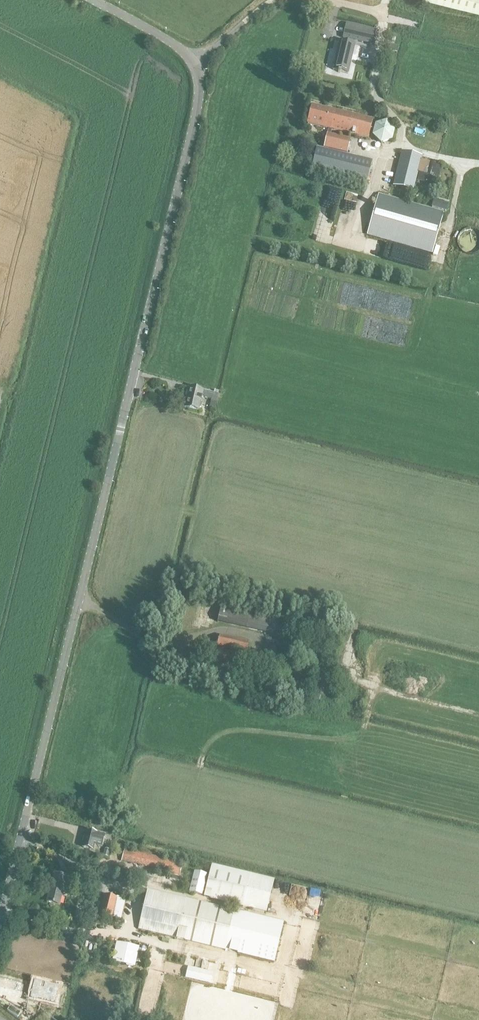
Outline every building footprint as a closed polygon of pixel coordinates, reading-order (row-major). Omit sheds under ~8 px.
[(478,10),(478,6),(478,0),(436,0),(478,10)] [(375,30),(346,24),(343,38),(371,45),(375,30)] [(348,74),(352,58),(355,45),(340,41),(333,70),(348,74)] [(327,133),(326,139),(324,145),(347,151),(350,139),(330,134),(331,129),(368,138),(373,119),(312,105),(308,124),(329,129),(328,134),(327,133)] [(378,143),(396,140),(393,129),(391,129),(389,120),(374,123),(378,143)] [(372,162),(346,155),(317,148),(312,168),(367,181),(372,162)] [(430,162),(420,160),(421,156),(402,151),(393,186),(413,191),(417,173),(427,175),(430,162)] [(320,207),(333,213),(342,192),(329,186),(320,207)] [(422,207),(379,195),(368,234),(432,253),(443,214),(422,207)] [(435,198),(433,206),(448,211),(451,203),(435,198)] [(478,230),(476,229),(474,228),(471,227),(468,227),(465,228),(463,229),(460,231),(458,233),(457,236),(456,238),(455,241),(455,244),(456,247),(457,250),(459,252),(461,254),(463,256),(466,257),(468,257),(471,257),(474,257),(477,256),(478,255),(478,230)] [(217,395),(214,394),(203,391),(189,388),(184,408),(199,411),(202,397),(213,400),(213,401),(216,402),(217,395)] [(158,396),(156,403),(162,404),(164,397),(158,396)] [(222,602),(218,619),(277,633),(281,616),(222,602)] [(264,664),(266,663),(264,660),(261,659),(233,653),(234,650),(247,653),(249,642),(220,636),(217,646),(221,647),(221,650),(217,649),(213,668),(221,670),(220,676),(227,677),(228,671),(256,678),(261,679),(264,664)] [(84,843),(83,848),(93,850),(94,845),(102,847),(105,836),(87,832),(86,837),(84,837),(83,842),(84,843)] [(125,849),(121,862),(180,876),(183,862),(125,849)] [(274,881),(261,876),(212,865),(204,897),(266,912),(274,881)] [(189,892),(202,896),(206,876),(194,873),(189,892)] [(47,902),(59,905),(66,877),(54,874),(47,902)] [(291,897),(318,904),(322,890),(294,884),(291,897)] [(147,890),(144,904),(138,929),(274,962),(283,922),(261,917),(147,890)] [(112,918),(117,898),(105,896),(100,915),(112,918)] [(116,942),(112,962),(134,967),(135,962),(142,964),(145,950),(138,949),(139,947),(116,942)] [(210,983),(212,975),(188,970),(186,977),(210,983)] [(34,982),(30,999),(41,1002),(55,1005),(59,988),(48,985),(47,985),(34,982)]
